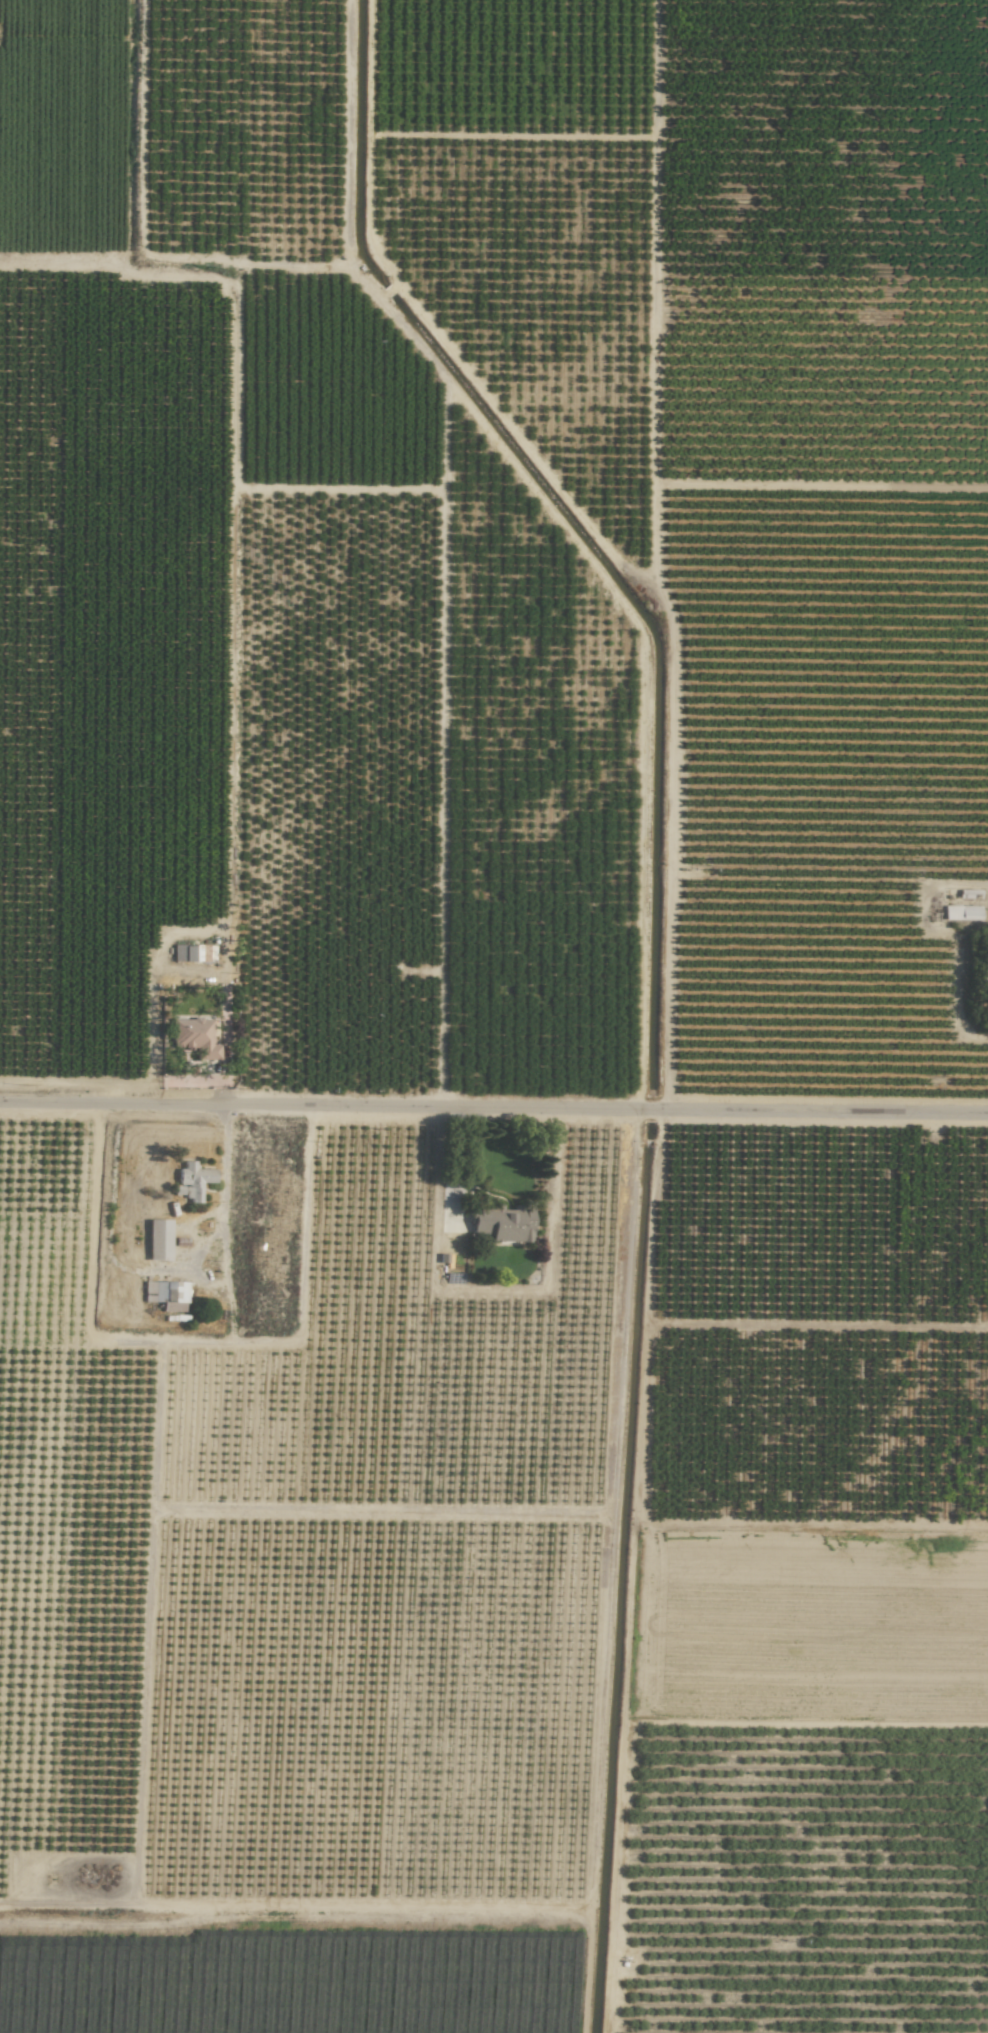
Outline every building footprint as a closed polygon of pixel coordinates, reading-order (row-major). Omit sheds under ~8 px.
[(980,906),(944,906),(944,921),(980,920),(980,906)] [(200,946),(174,945),(174,962),(199,962),(200,946)] [(213,1045),(213,1019),(173,1020),(173,1050),(203,1049),(204,1059),(220,1059),(220,1045),(213,1045)] [(201,1183),(217,1183),(217,1169),(196,1169),(196,1162),(184,1162),(184,1169),(177,1169),(177,1186),(187,1186),(187,1204),(201,1204),(201,1183)] [(476,1211),(477,1236),(492,1235),(492,1243),(534,1241),(533,1209),(476,1211)] [(172,1260),(171,1220),(148,1220),(149,1260),(172,1260)] [(143,1302),(166,1303),(166,1293),(175,1293),(174,1303),(187,1303),(188,1283),(144,1282),(143,1302)]
